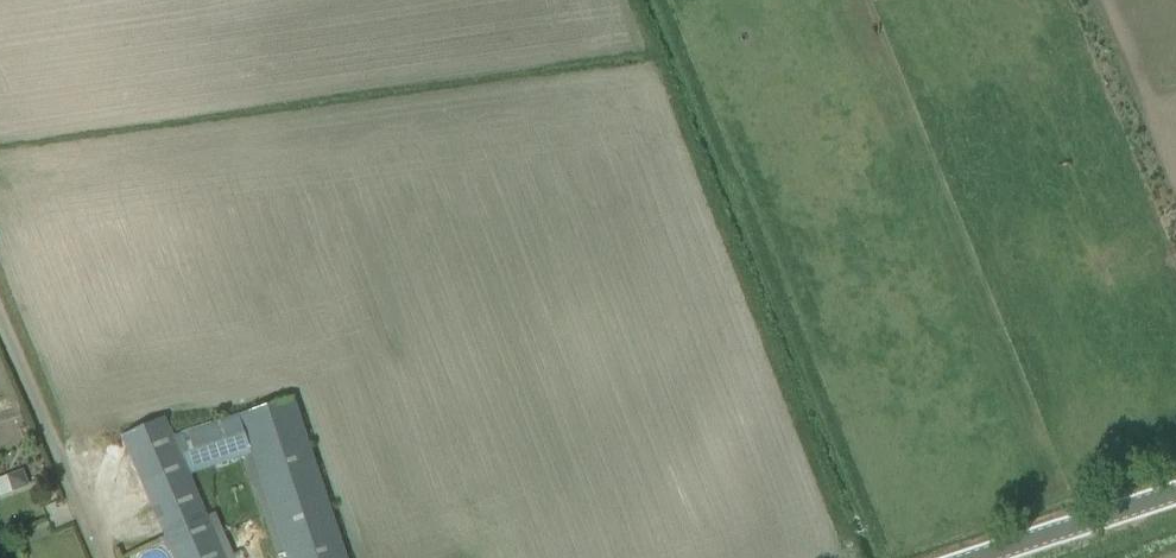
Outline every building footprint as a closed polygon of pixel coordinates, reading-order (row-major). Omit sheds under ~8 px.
[(122,437),(173,557),(225,557),(189,474),(252,453),(287,557),(347,557),(294,396),(239,414),(173,436),(166,418),(122,437)] [(21,470),(6,476),(13,493),(28,487),(21,470)]
